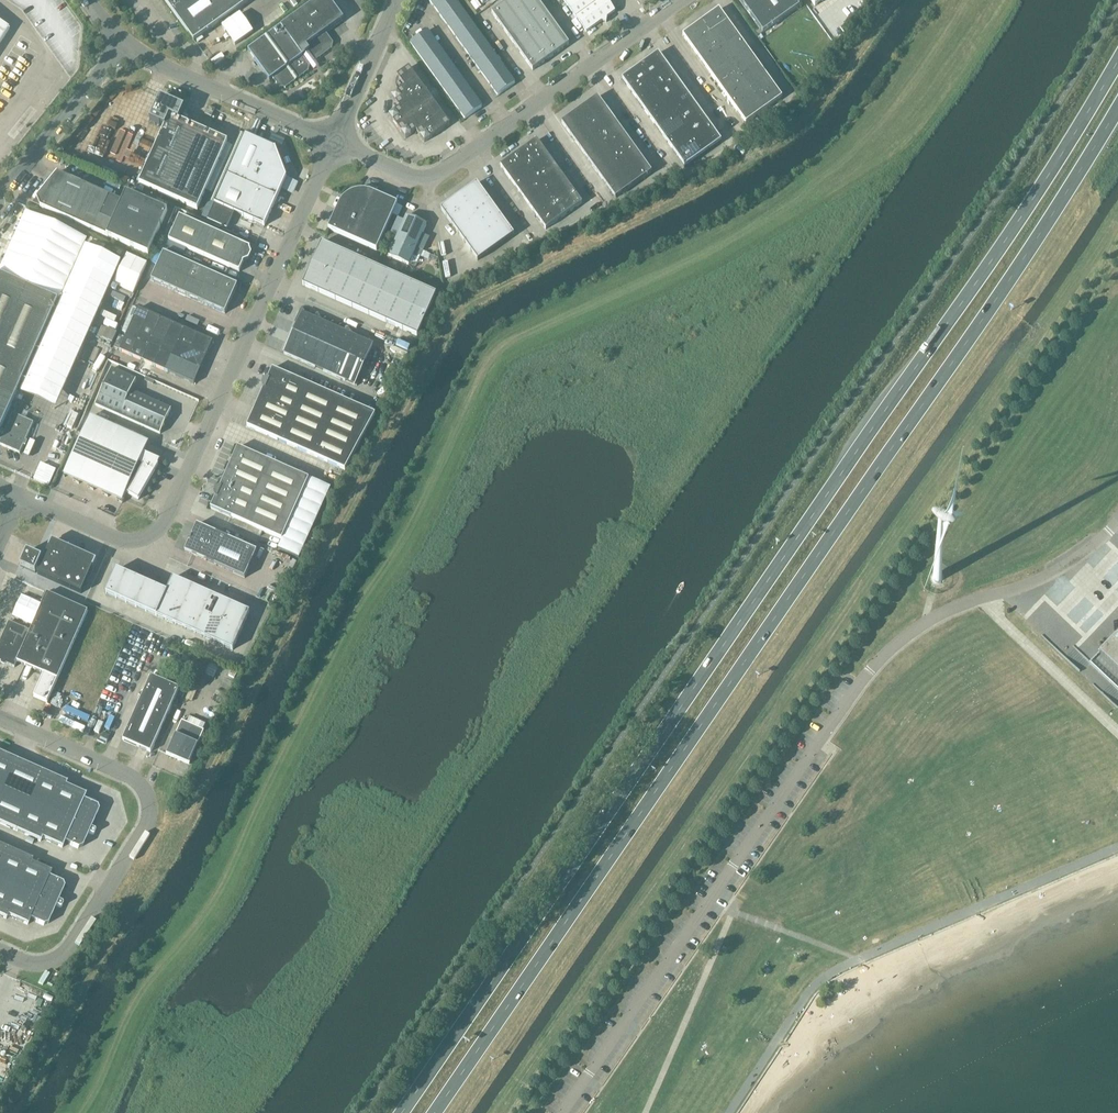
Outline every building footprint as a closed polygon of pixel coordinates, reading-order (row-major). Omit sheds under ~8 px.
[(194,41),(195,40),(221,22),(223,24),(226,22),(227,23),(222,27),(235,45),(253,32),(240,14),(231,20),(230,19),(238,14),(236,11),(251,0),(164,0),(194,41)] [(270,81),(273,78),(280,88),(284,88),(308,72),(309,66),(332,49),(333,43),(325,33),(343,20),(329,0),(318,0),(248,51),(270,81)] [(498,96),(515,83),(455,0),(431,0),(429,1),(430,1),(429,1),(443,20),(498,96)] [(492,13),(500,25),(518,12),(510,0),(492,13)] [(510,0),(518,12),(535,0),(510,0)] [(526,23),(544,10),(537,0),(535,0),(518,12),(526,23)] [(576,18),(601,0),(570,0),(566,3),(576,18)] [(576,18),(586,32),(615,12),(607,0),(601,0),(576,18)] [(794,0),(739,0),(763,33),(799,7),(794,0)] [(526,23),(534,35),(553,22),(544,10),(526,23)] [(683,36),(746,124),(782,98),(719,10),(683,36)] [(500,25),(508,36),(526,23),(518,12),(500,25)] [(10,29),(0,22),(0,44),(10,29)] [(534,35),(543,46),(561,33),(553,22),(534,35)] [(508,36),(516,48),(534,35),(526,23),(508,36)] [(410,43),(465,119),(482,107),(428,31),(410,43)] [(561,33),(543,46),(551,57),(569,44),(561,33)] [(516,48),(524,59),(543,46),(534,35),(516,48)] [(543,46),(524,59),(533,70),(551,57),(543,46)] [(622,79),(685,167),(721,141),(658,53),(622,79)] [(424,143),(450,125),(409,68),(397,76),(398,77),(396,80),(396,83),(397,89),(398,92),(391,97),(399,108),(389,116),(406,139),(416,132),(424,143)] [(561,123),(579,148),(616,198),(652,172),(597,97),(561,123)] [(179,121),(184,108),(160,98),(150,121),(165,127),(169,117),(179,121)] [(208,107),(205,114),(211,117),(215,110),(208,107)] [(139,185),(197,210),(227,142),(179,121),(169,117),(165,127),(139,185)] [(214,204),(207,220),(227,229),(234,213),(264,226),(286,177),(275,148),(245,135),(214,204)] [(501,167),(546,229),(582,203),(537,140),(501,167)] [(40,207),(107,237),(148,255),(168,211),(126,193),(122,202),(57,173),(37,198),(40,207)] [(477,183),(440,209),(477,261),(514,235),(477,183)] [(338,210),(337,209),(328,229),(376,251),(397,204),(373,193),(373,194),(360,192),(359,194),(348,200),(345,198),(338,210)] [(389,256),(409,265),(427,225),(407,216),(389,256)] [(250,249),(250,248),(179,217),(169,241),(239,272),(244,263),(249,261),(252,255),(250,249)] [(436,294),(321,243),(303,285),(417,336),(436,294)] [(151,281),(225,314),(238,286),(163,253),(151,281)] [(58,302),(0,276),(0,432),(58,302)] [(194,384),(206,356),(213,342),(138,308),(119,351),(194,384)] [(360,337),(353,333),(352,335),(313,318),(314,316),(301,310),(295,323),(297,324),(284,354),(355,385),(373,345),(359,338),(360,337)] [(171,409),(131,392),(136,380),(112,369),(95,405),(160,434),(171,409)] [(247,427),(345,470),(375,414),(272,369),(268,379),(267,380),(263,388),(264,389),(263,389),(247,427)] [(13,413),(0,442),(0,445),(20,454),(34,423),(13,413)] [(95,446),(109,453),(124,459),(139,466),(139,464),(143,466),(127,494),(138,500),(155,472),(158,465),(158,466),(160,461),(144,454),(148,444),(90,417),(80,439),(95,446)] [(79,484),(81,481),(80,480),(95,446),(80,439),(65,473),(65,474),(64,477),(65,478),(66,474),(74,478),(73,481),(79,484)] [(94,490),(95,487),(94,487),(101,471),(109,453),(95,446),(80,480),(81,481),(89,484),(88,487),(94,490)] [(216,498),(215,498),(211,508),(282,540),(309,479),(238,447),(220,488),(219,489),(215,497),(216,498)] [(108,497),(110,494),(109,493),(124,459),(109,453),(101,471),(94,487),(95,487),(103,491),(102,494),(108,497)] [(109,493),(110,494),(118,497),(117,500),(122,503),(125,499),(124,499),(139,466),(124,459),(109,493)] [(331,490),(312,481),(285,542),(304,550),(331,490)] [(185,551),(245,578),(257,551),(197,524),(185,551)] [(37,574),(81,594),(95,562),(59,545),(52,542),(49,549),(37,574)] [(42,558),(27,551),(20,566),(35,573),(42,558)] [(173,578),(167,592),(117,570),(106,594),(233,650),(250,612),(173,578)] [(932,578),(932,579),(932,580),(932,581),(933,581),(933,582),(934,582),(934,583),(935,583),(936,584),(937,584),(938,584),(939,584),(939,583),(940,583),(941,583),(941,582),(942,582),(942,581),(942,580),(943,580),(943,579),(943,578),(943,577),(943,576),(942,576),(942,575),(941,574),(940,574),(940,573),(939,573),(938,573),(937,573),(936,573),(935,573),(934,573),(934,574),(933,574),(933,575),(932,576),(932,577),(932,578)] [(0,642),(0,661),(14,668),(17,662),(44,674),(34,697),(47,703),(57,680),(88,611),(47,593),(30,631),(9,622),(0,642)] [(1099,652),(1117,669),(1117,632),(1099,652)] [(123,740),(151,752),(179,688),(151,676),(123,740)] [(167,755),(189,765),(204,731),(182,721),(167,755)] [(4,825),(40,842),(42,838),(61,847),(62,848),(64,842),(78,848),(82,847),(88,833),(91,834),(93,834),(94,833),(95,832),(95,831),(94,830),(90,828),(98,810),(97,806),(83,800),(86,794),(65,786),(67,782),(66,782),(0,753),(0,823),(4,825)] [(6,919),(7,915),(27,924),(28,925),(30,919),(44,925),(48,924),(54,910),(57,911),(58,911),(60,911),(60,910),(60,908),(60,907),(59,907),(59,906),(56,905),(64,887),(63,883),(49,877),(51,871),(31,863),(32,859),(0,845),(0,916),(6,919)]
